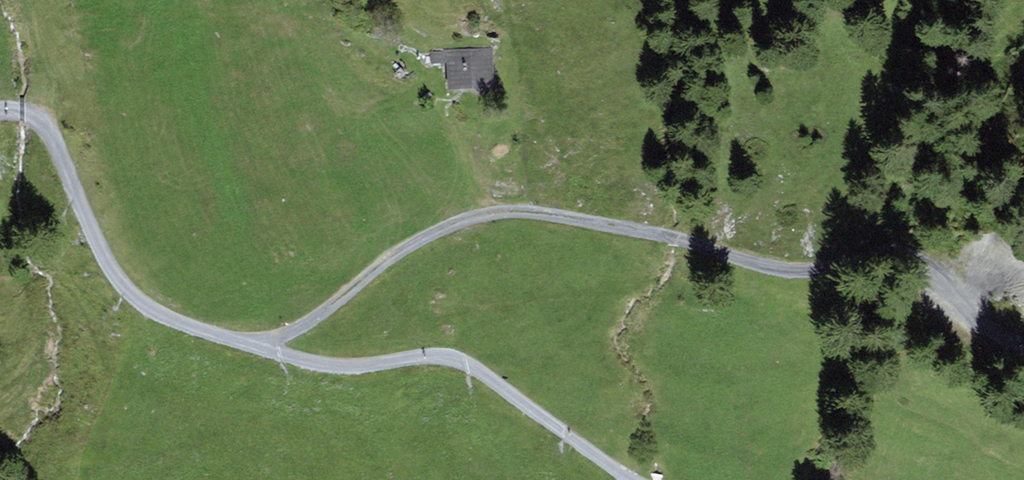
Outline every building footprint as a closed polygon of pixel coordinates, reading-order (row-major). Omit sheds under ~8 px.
[(489,48),(438,50),(440,92),(491,90),(489,48)]
